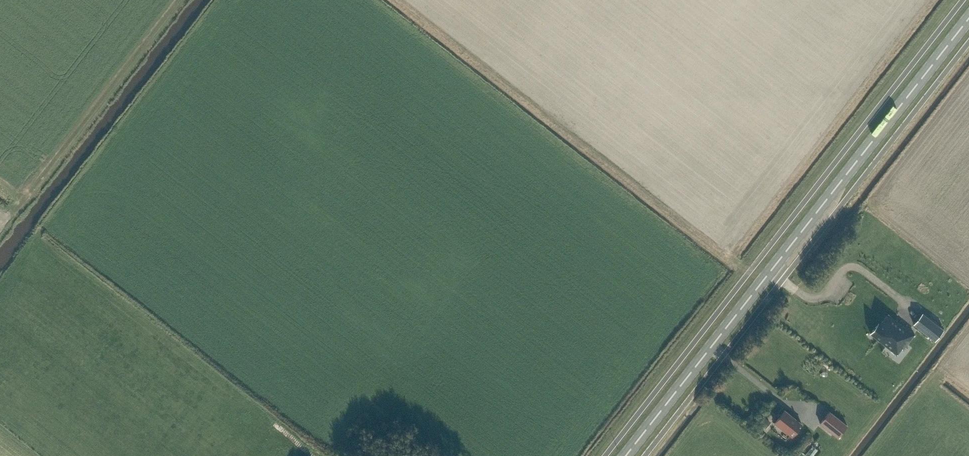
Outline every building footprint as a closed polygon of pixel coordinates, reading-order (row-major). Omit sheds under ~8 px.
[(923,313),(913,324),(934,341),(944,329),(923,313)] [(878,323),(870,333),(897,354),(902,348),(903,349),(914,334),(888,314),(880,324),(878,323)] [(784,411),(775,423),(792,436),(801,424),(784,411)] [(829,411),(820,423),(838,438),(847,425),(829,411)] [(771,422),(764,417),(759,423),(766,428),(771,422)]
